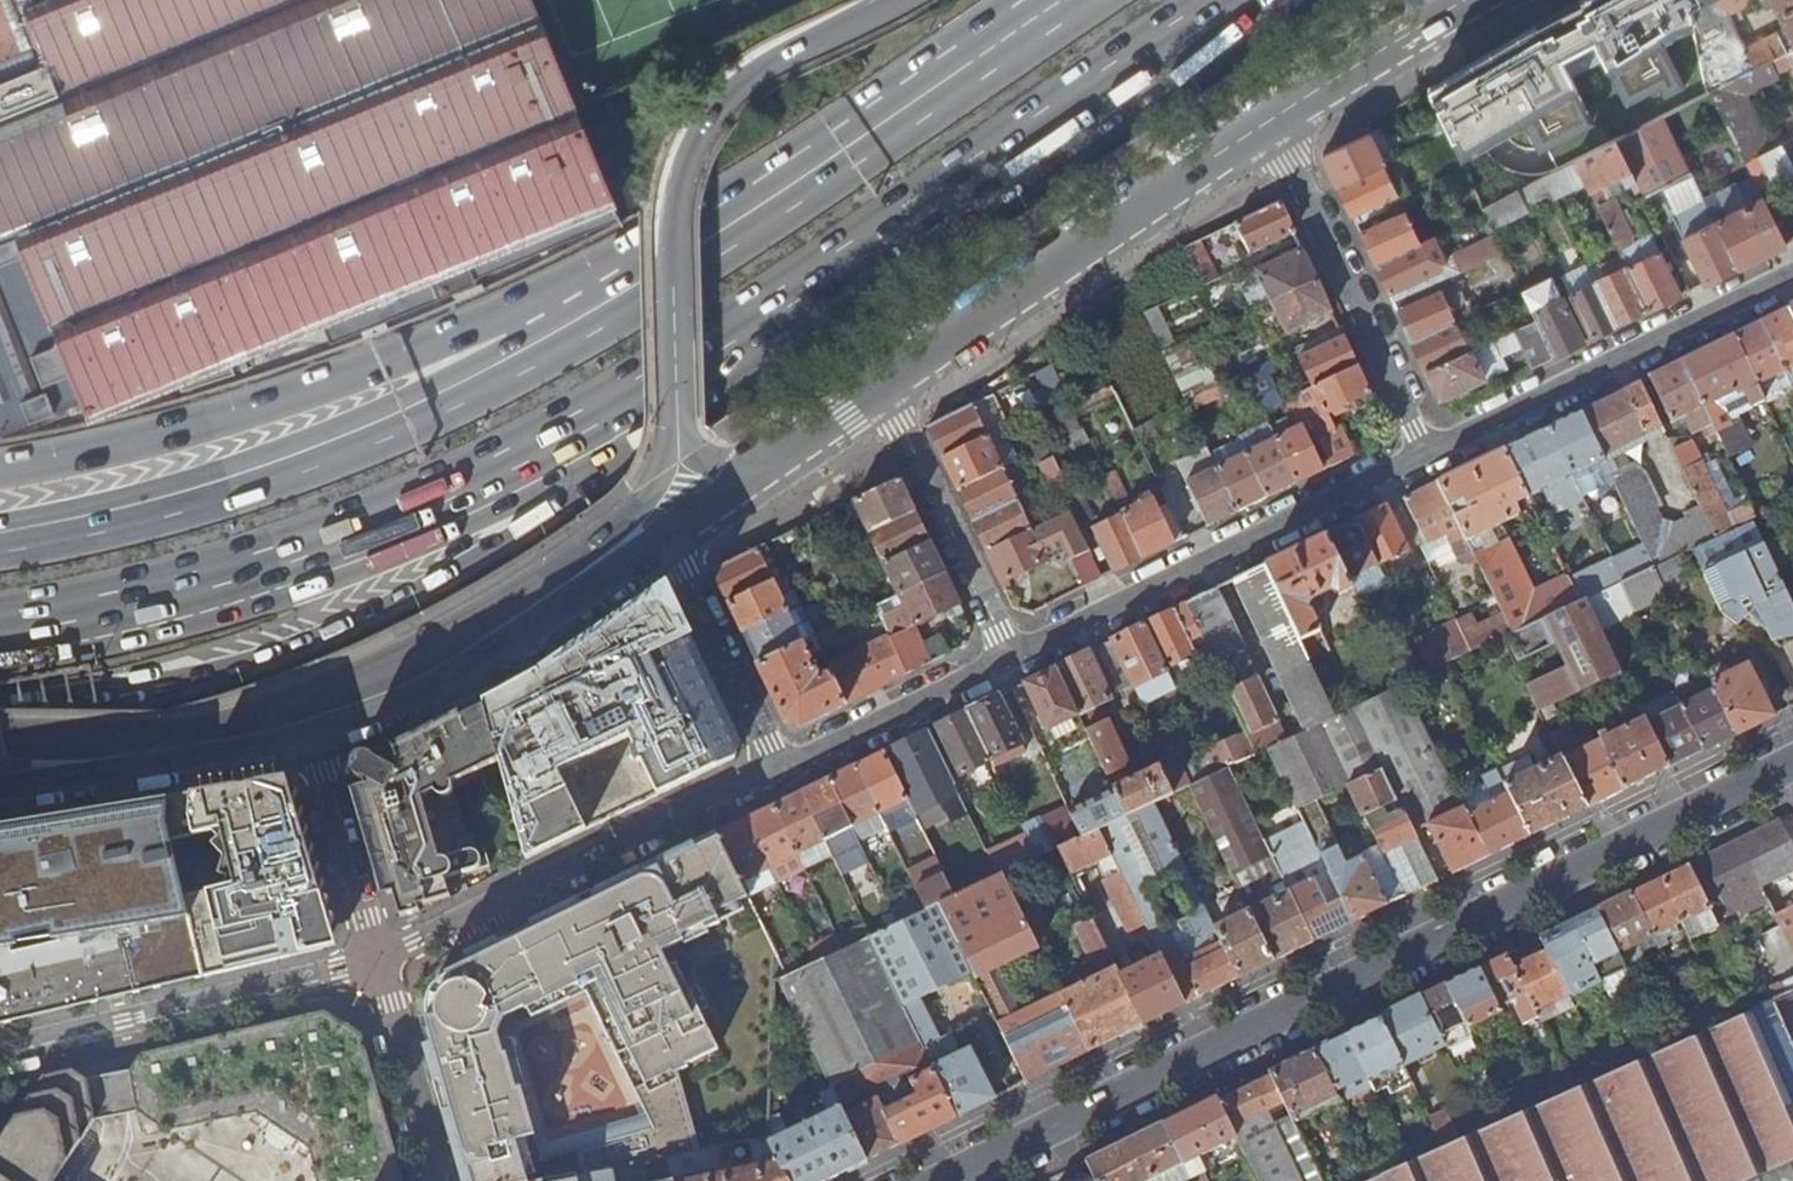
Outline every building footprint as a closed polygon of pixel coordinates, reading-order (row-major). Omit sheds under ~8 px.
[(83,398),(90,416),(432,274),(440,292),(476,277),(475,274),(618,217),(613,203),(615,202),(578,113),(532,0),(0,0),(0,433),(83,398)] [(1433,104),(1447,133),(1457,154),(1524,113),(1535,131),(1589,103),(1567,59),(1600,42),(1622,87),(1656,70),(1661,80),(1682,69),(1659,22),(1690,7),(1704,0),(1578,0),(1466,65),(1467,67),(1436,85),(1435,84),(1426,89),(1433,104)] [(1690,7),(1707,92),(1708,92),(1768,61),(1787,52),(1779,37),(1748,54),(1727,13),(1754,0),(1704,0),(1690,7)] [(1776,11),(1769,15),(1771,21),(1779,17),(1792,45),(1792,0),(1771,0),(1776,11)] [(1768,61),(1708,92),(1744,161),(1770,148),(1742,94),(1776,78),(1768,61)] [(1433,104),(1422,109),(1435,139),(1447,133),(1433,104)] [(1689,171),(1662,116),(1615,140),(1630,172),(1640,192),(1642,197),(1660,187),(1661,187),(1689,171)] [(1368,133),(1322,155),(1336,184),(1382,163),(1390,159),(1385,149),(1376,152),(1368,133)] [(1431,141),(1450,180),(1466,173),(1447,133),(1435,139),(1431,141)] [(1792,169),(1792,138),(1770,148),(1744,161),(1751,176),(1758,188),(1776,179),(1775,178),(1792,169)] [(1588,191),(1598,187),(1625,175),(1630,172),(1615,140),(1574,161),(1578,170),(1588,191)] [(1574,161),(1542,177),(1546,186),(1578,170),(1574,161)] [(1382,163),(1336,184),(1351,215),(1396,194),(1382,163)] [(1703,200),(1689,171),(1661,187),(1660,187),(1673,216),(1703,200)] [(1634,195),(1640,192),(1630,172),(1625,175),(1634,195)] [(1747,206),(1763,198),(1758,188),(1751,176),(1737,183),(1747,206)] [(1784,182),(1792,200),(1792,178),(1784,182)] [(1736,267),(1786,243),(1765,201),(1763,198),(1747,206),(1737,183),(1715,194),(1725,217),(1714,222),(1736,267)] [(1600,215),(1609,211),(1598,187),(1588,191),(1600,215)] [(1491,226),(1527,209),(1517,188),(1481,206),(1483,211),(1491,226)] [(1703,200),(1714,222),(1725,217),(1715,194),(1703,200)] [(1704,282),(1736,267),(1714,222),(1703,200),(1673,216),(1671,217),(1704,282)] [(1285,219),(1277,203),(1233,225),(1247,255),(1292,234),(1285,219)] [(1646,311),(1678,295),(1649,233),(1631,242),(1616,208),(1609,211),(1600,215),(1620,256),(1646,311)] [(1359,232),(1373,263),(1419,241),(1404,210),(1359,232)] [(1456,271),(1502,250),(1493,232),(1448,255),(1456,271)] [(1373,263),(1388,294),(1439,270),(1443,259),(1431,235),(1419,241),(1373,263)] [(1210,264),(1199,241),(1183,248),(1194,271),(1210,264)] [(1307,265),(1299,250),(1255,271),(1260,282),(1269,301),(1314,280),(1307,265)] [(1613,327),(1646,311),(1620,256),(1598,267),(1603,277),(1592,282),(1613,327)] [(1587,272),(1592,282),(1603,277),(1598,267),(1587,272)] [(1392,302),(1396,310),(1440,289),(1439,288),(1452,282),(1461,303),(1467,300),(1468,300),(1458,279),(1460,278),(1456,271),(1392,302)] [(1552,357),(1581,343),(1550,274),(1520,287),(1533,317),(1552,357)] [(1321,296),(1314,280),(1269,301),(1252,309),(1248,312),(1258,333),(1280,323),(1285,333),(1329,312),(1321,296)] [(1269,301),(1260,282),(1244,290),(1252,309),(1269,301)] [(1464,313),(1471,310),(1467,300),(1461,303),(1452,282),(1439,288),(1440,289),(1396,310),(1410,340),(1456,317),(1464,313)] [(1589,339),(1613,327),(1592,282),(1568,294),(1589,339)] [(1174,346),(1155,308),(1142,314),(1160,353),(1174,346)] [(1788,309),(1760,323),(1783,371),(1792,367),(1792,319),(1788,309)] [(1470,348),(1479,343),(1464,313),(1456,317),(1470,348)] [(1410,340),(1425,369),(1470,348),(1456,317),(1410,340)] [(1531,367),(1552,357),(1533,317),(1479,343),(1470,348),(1425,369),(1439,399),(1504,367),(1498,354),(1520,344),(1531,367)] [(1760,323),(1732,336),(1755,385),(1783,371),(1760,323)] [(1340,336),(1337,328),(1292,349),(1296,357),(1340,336)] [(1348,353),(1340,336),(1296,357),(1310,388),(1355,367),(1348,353)] [(1680,362),(1719,443),(1726,458),(1749,447),(1734,417),(1764,402),(1761,397),(1755,385),(1732,336),(1680,362)] [(1680,362),(1648,378),(1669,423),(1680,417),(1685,427),(1694,428),(1699,427),(1706,439),(1709,438),(1713,446),(1719,443),(1680,362)] [(1271,393),(1258,365),(1242,373),(1249,388),(1255,400),(1271,393)] [(1050,366),(1040,371),(1055,401),(1065,396),(1050,366)] [(1368,395),(1355,367),(1310,388),(1294,395),(1329,466),(1352,454),(1339,427),(1334,429),(1329,417),(1344,410),(1345,406),(1368,395)] [(1783,371),(1789,383),(1792,382),(1792,367),(1783,371)] [(1783,371),(1755,385),(1761,397),(1789,383),(1783,371)] [(1242,373),(1230,379),(1237,393),(1249,388),(1242,373)] [(1637,383),(1577,412),(1599,457),(1607,454),(1659,428),(1637,383)] [(1110,385),(1068,404),(1072,411),(1113,392),(1110,385)] [(1188,410),(1217,397),(1212,387),(1183,401),(1188,410)] [(1113,392),(1072,411),(1080,429),(1121,409),(1113,392)] [(1065,396),(1055,401),(1070,434),(1080,429),(1072,411),(1068,404),(1065,396)] [(971,405),(926,427),(935,447),(941,459),(986,436),(971,405)] [(1577,412),(1545,427),(1570,476),(1601,461),(1599,457),(1577,412)] [(1131,429),(1136,441),(1153,433),(1148,421),(1131,429)] [(1313,474),(1321,470),(1299,426),(1273,438),(1294,484),(1313,474)] [(1545,427),(1501,449),(1525,498),(1539,491),(1570,476),(1545,427)] [(986,436),(1001,468),(1017,460),(1002,428),(986,436)] [(986,436),(941,459),(951,480),(956,491),(1001,468),(986,436)] [(1281,490),(1294,484),(1273,438),(1243,453),(1265,498),(1281,490)] [(1689,440),(1670,449),(1698,507),(1713,538),(1752,520),(1756,518),(1749,504),(1743,492),(1737,495),(1737,507),(1724,513),(1689,440)] [(1222,519),(1236,512),(1215,466),(1205,446),(1174,462),(1205,527),(1222,519)] [(1501,449),(1436,481),(1469,549),(1502,614),(1510,632),(1576,600),(1571,589),(1564,576),(1531,592),(1496,525),(1515,517),(1517,513),(1513,503),(1525,498),(1501,449)] [(1236,512),(1265,498),(1243,453),(1215,466),(1236,512)] [(1599,457),(1601,461),(1606,472),(1627,463),(1624,456),(1611,462),(1607,454),(1599,457)] [(1037,463),(1048,484),(1049,484),(1061,478),(1051,456),(1037,463)] [(1601,461),(1570,476),(1575,487),(1606,472),(1601,461)] [(1606,472),(1652,566),(1652,567),(1691,548),(1713,538),(1698,507),(1681,515),(1684,521),(1671,526),(1659,523),(1652,508),(1657,506),(1642,473),(1629,462),(1627,463),(1606,472)] [(966,513),(971,522),(1016,500),(1001,468),(956,491),(966,513)] [(1160,549),(1173,543),(1158,511),(1151,497),(1149,498),(1147,492),(1137,497),(1140,503),(1129,508),(1112,470),(1101,475),(1119,512),(1141,559),(1160,549)] [(1570,476),(1539,491),(1546,506),(1577,491),(1575,487),(1570,476)] [(1065,503),(1071,500),(1061,478),(1049,484),(1060,506),(1065,503)] [(913,511),(898,480),(853,502),(868,532),(913,511)] [(1436,481),(1402,497),(1424,545),(1443,537),(1449,550),(1452,557),(1469,549),(1436,481)] [(1069,511),(1076,526),(1092,518),(1081,495),(1071,500),(1065,503),(1069,511)] [(980,542),(985,552),(1030,530),(1016,500),(971,522),(980,542)] [(1756,518),(1764,515),(1757,500),(1749,504),(1756,518)] [(1384,506),(1354,520),(1376,566),(1406,551),(1384,506)] [(1173,543),(1181,539),(1167,507),(1158,511),(1173,543)] [(928,542),(913,511),(868,532),(883,564),(928,542)] [(985,552),(1002,589),(1008,585),(1006,580),(1045,562),(1044,559),(1060,564),(1065,549),(1071,551),(1084,545),(1076,526),(1069,511),(1030,530),(985,552)] [(1123,567),(1141,559),(1119,512),(1089,527),(1111,573),(1123,567)] [(1354,520),(1325,535),(1346,579),(1376,566),(1354,520)] [(1792,637),(1792,605),(1752,520),(1713,538),(1691,548),(1722,612),(1737,625),(1747,615),(1768,631),(1771,639),(1792,637)] [(1325,535),(1263,566),(1307,658),(1328,648),(1311,612),(1320,608),(1315,597),(1327,591),(1335,595),(1350,588),(1346,579),(1325,535)] [(1424,545),(1418,548),(1425,562),(1449,550),(1443,537),(1424,545)] [(943,573),(928,542),(883,564),(897,595),(943,573)] [(757,549),(712,571),(726,601),(772,579),(757,549)] [(847,582),(832,550),(822,555),(838,586),(847,582)] [(1082,587),(1100,578),(1087,550),(1071,557),(1070,562),(1082,587)] [(838,586),(822,555),(809,561),(825,592),(828,591),(838,586)] [(1213,590),(1184,604),(1214,667),(1244,732),(1254,755),(1267,749),(1295,808),(1314,799),(1345,784),(1379,768),(1366,741),(1349,708),(1335,715),(1307,658),(1263,566),(1233,580),(1304,729),(1285,739),(1255,676),(1255,677),(1213,590)] [(1346,579),(1350,588),(1356,600),(1386,586),(1376,566),(1346,579)] [(1621,581),(1618,583),(1631,611),(1666,594),(1652,567),(1652,566),(1621,581)] [(1571,589),(1576,600),(1577,602),(1583,599),(1618,583),(1621,581),(1615,568),(1571,589)] [(960,611),(943,573),(897,595),(902,606),(884,615),(893,635),(887,638),(905,674),(929,662),(913,625),(951,608),(954,614),(960,611)] [(772,579),(787,611),(798,606),(802,604),(798,597),(791,601),(779,576),(772,579)] [(772,579),(726,601),(742,633),(787,611),(772,579)] [(860,599),(850,580),(847,582),(838,586),(848,605),(860,599)] [(1583,599),(1598,630),(1632,613),(1631,611),(1618,583),(1583,599)] [(848,605),(838,586),(828,591),(835,608),(838,607),(845,621),(853,617),(848,605)] [(902,606),(897,595),(873,607),(878,618),(884,615),(902,606)] [(1510,632),(1503,636),(1543,718),(1554,713),(1550,702),(1618,670),(1598,630),(1583,599),(1577,602),(1576,600),(1510,632)] [(509,705),(488,711),(501,762),(528,861),(735,759),(741,742),(729,715),(711,679),(685,623),(682,618),(679,611),(670,615),(669,613),(667,610),(664,608),(660,607),(657,607),(654,608),(651,610),(645,601),(543,671),(505,692),(509,705)] [(1184,604),(1143,624),(1172,686),(1214,667),(1184,604)] [(787,611),(802,642),(813,636),(798,606),(787,611)] [(742,633),(756,664),(802,642),(787,611),(742,633)] [(1510,632),(1502,614),(1477,626),(1470,613),(1453,621),(1454,623),(1469,651),(1503,636),(1510,632)] [(893,635),(884,615),(878,618),(886,635),(887,638),(893,635)] [(1428,672),(1443,665),(1469,653),(1469,651),(1454,623),(1414,642),(1421,657),(1428,672)] [(1143,624),(1099,646),(1104,657),(1115,681),(1127,675),(1139,703),(1161,693),(1167,695),(1172,686),(1143,624)] [(799,726),(905,674),(887,638),(886,635),(825,665),(831,680),(822,684),(808,656),(840,638),(834,626),(813,636),(802,642),(756,664),(782,720),(799,726)] [(1099,646),(1087,652),(1092,663),(1104,657),(1099,646)] [(1692,649),(1697,659),(1703,656),(1699,646),(1692,649)] [(1087,652),(1053,668),(1094,756),(1104,776),(1111,791),(1123,816),(1151,802),(1152,804),(1170,795),(1157,769),(1131,781),(1124,766),(1126,764),(1105,720),(1107,719),(1101,703),(1108,699),(1092,663),(1087,652)] [(1412,662),(1418,676),(1428,672),(1421,657),(1412,662)] [(1733,733),(1770,715),(1745,665),(1732,671),(1725,659),(1702,670),(1704,674),(1711,688),(1733,733)] [(1401,684),(1405,693),(1447,674),(1443,665),(1428,672),(1418,676),(1401,684)] [(1053,668),(1022,684),(1044,730),(1052,727),(1062,751),(1074,746),(1082,761),(1085,760),(1094,756),(1053,668)] [(1677,705),(1711,688),(1704,674),(1670,691),(1677,705)] [(1410,830),(1425,823),(1461,807),(1457,797),(1405,693),(1401,684),(1399,685),(1368,699),(1384,732),(1366,741),(1379,768),(1395,800),(1410,830)] [(1698,750),(1733,733),(1711,688),(1677,705),(1698,750)] [(1653,716),(1677,705),(1670,691),(1647,703),(1653,716)] [(505,692),(486,703),(486,705),(487,708),(488,711),(509,705),(505,692)] [(997,696),(965,711),(988,760),(1008,751),(1011,758),(1023,752),(1019,745),(1020,744),(997,696)] [(1368,699),(1349,708),(1366,741),(1384,732),(1368,699)] [(1665,766),(1698,750),(1677,705),(1653,716),(1647,703),(1637,708),(1641,718),(1665,766)] [(488,711),(487,708),(463,720),(462,714),(395,747),(395,748),(376,757),(373,756),(370,755),(367,755),(364,755),(354,774),(356,778),(359,781),(362,782),(366,783),(368,788),(359,791),(388,897),(395,895),(402,919),(421,913),(420,908),(452,898),(447,880),(491,867),(486,848),(442,860),(426,799),(438,793),(441,796),(443,797),(444,798),(446,798),(447,798),(450,797),(453,795),(455,792),(455,789),(455,787),(454,785),(501,762),(488,711)] [(965,711),(935,726),(958,776),(980,766),(987,780),(995,776),(991,767),(988,760),(965,711)] [(1623,787),(1665,766),(1641,718),(1603,737),(1599,727),(1594,730),(1623,787)] [(1584,806),(1623,787),(1594,730),(1587,733),(1592,742),(1574,751),(1560,725),(1547,732),(1559,755),(1584,806)] [(882,752),(906,801),(909,807),(943,790),(948,798),(953,795),(949,787),(951,786),(924,731),(882,752)] [(1244,732),(1203,751),(1213,775),(1228,767),(1254,755),(1244,732)] [(988,760),(991,767),(1011,758),(1008,751),(988,760)] [(1153,758),(1157,769),(1170,795),(1186,787),(1176,764),(1169,751),(1153,758)] [(1213,775),(1203,751),(1176,764),(1186,787),(1188,786),(1213,775)] [(854,766),(878,815),(906,801),(882,752),(854,766)] [(1527,834),(1584,806),(1559,755),(1501,783),(1506,792),(1527,834)] [(1094,756),(1085,760),(1094,781),(1104,776),(1094,756)] [(854,766),(826,780),(850,828),(878,815),(854,766)] [(1237,873),(1270,857),(1264,844),(1228,767),(1213,775),(1188,786),(1192,796),(1230,876),(1237,873)] [(1379,768),(1345,784),(1359,816),(1362,815),(1395,800),(1379,768)] [(1464,813),(1506,792),(1501,783),(1498,776),(1457,797),(1461,807),(1464,813)] [(826,780),(799,793),(799,794),(822,842),(823,841),(850,828),(826,780)] [(185,898),(188,912),(204,978),(275,963),(322,952),(332,935),(315,874),(302,831),(292,796),(270,785),(169,803),(170,823),(177,858),(183,857),(179,840),(213,833),(218,840),(214,848),(227,860),(219,875),(228,879),(226,889),(185,898)] [(1152,804),(1156,813),(1192,796),(1188,786),(1186,787),(1170,795),(1152,804)] [(1111,791),(1068,811),(1079,836),(1096,828),(1123,816),(1111,791)] [(1485,855),(1527,834),(1506,792),(1464,813),(1485,855)] [(799,794),(773,807),(797,855),(824,842),(823,841),(822,842),(799,794)] [(1303,824),(1323,866),(1342,857),(1314,799),(1295,808),(1303,824)] [(1380,852),(1413,836),(1410,830),(1395,800),(1362,815),(1377,845),(1380,852)] [(878,815),(884,827),(912,814),(909,807),(906,801),(878,815)] [(1181,1004),(1235,977),(1212,928),(1156,813),(1152,804),(1151,802),(1123,816),(1096,828),(1141,921),(1157,954),(1181,1004)] [(204,978),(188,912),(185,898),(177,858),(170,823),(166,803),(0,830),(0,1026),(204,978)] [(773,807),(746,820),(769,869),(797,855),(773,807)] [(1449,873),(1485,855),(1464,813),(1461,807),(1425,823),(1449,873)] [(1037,820),(1020,829),(1029,847),(1035,859),(1056,849),(1055,847),(1079,836),(1068,811),(1067,809),(1038,822),(1037,820)] [(850,828),(856,841),(884,827),(878,815),(850,828)] [(1777,818),(1737,838),(1766,899),(1785,937),(1792,953),(1792,887),(1775,896),(1766,878),(1792,865),(1792,850),(1777,818)] [(746,820),(718,834),(741,883),(769,869),(746,820)] [(1311,940),(1350,921),(1326,871),(1323,866),(1303,824),(1264,844),(1270,857),(1288,890),(1311,940)] [(823,841),(824,842),(830,854),(856,841),(850,828),(823,841)] [(1124,929),(1141,921),(1096,828),(1079,836),(1055,847),(1056,849),(1070,878),(1095,867),(1124,929)] [(559,1143),(563,1158),(579,1153),(584,1174),(697,1151),(674,1067),(684,1062),(685,1064),(716,1049),(668,948),(683,941),(681,936),(703,926),(705,930),(719,923),(715,914),(747,898),(717,834),(618,883),(623,893),(603,903),(598,893),(589,897),(574,905),(576,910),(533,931),(504,945),(521,977),(531,1021),(590,993),(651,1122),(578,1143),(576,1138),(559,1143)] [(1402,896),(1435,880),(1413,836),(1380,852),(1402,896)] [(1766,899),(1737,838),(1686,863),(1714,919),(1737,908),(1740,911),(1766,899)] [(824,842),(797,855),(803,869),(831,856),(830,854),(824,842)] [(1386,904),(1402,896),(1380,852),(1377,845),(1360,853),(1361,854),(1386,904)] [(991,865),(996,875),(1000,874),(1001,875),(1015,868),(1035,859),(1029,847),(991,865)] [(1350,921),(1386,904),(1361,854),(1326,871),(1350,921)] [(797,855),(769,869),(776,883),(803,869),(797,855)] [(1714,919),(1686,863),(1659,876),(1682,922),(1697,915),(1705,932),(1717,926),(1714,919)] [(1015,868),(1001,875),(1014,902),(1028,895),(1015,868)] [(769,869),(741,883),(748,896),(776,883),(769,869)] [(1237,873),(1230,876),(1239,892),(1244,889),(1237,873)] [(996,967),(1036,948),(1014,902),(1001,875),(1000,874),(996,875),(953,896),(938,903),(972,972),(974,977),(996,967)] [(918,896),(924,910),(938,903),(953,896),(942,875),(914,889),(918,896)] [(1682,922),(1659,876),(1629,891),(1653,936),(1676,925),(1682,922)] [(1271,960),(1311,940),(1288,890),(1272,898),(1267,887),(1255,893),(1260,904),(1247,910),(1247,911),(1271,960)] [(1653,936),(1629,891),(1597,907),(1627,968),(1646,959),(1639,943),(1653,936)] [(891,913),(896,923),(924,910),(918,896),(889,909),(891,913)] [(931,1071),(954,1116),(990,1099),(967,1051),(958,1055),(946,1061),(935,1039),(916,998),(972,972),(938,903),(924,910),(896,923),(869,936),(867,937),(931,1071)] [(1627,968),(1597,907),(1569,921),(1598,982),(1627,968)] [(1235,977),(1271,960),(1247,911),(1212,928),(1235,977)] [(864,926),(869,936),(896,923),(891,913),(864,926)] [(1108,958),(1108,956),(1090,918),(1072,927),(1091,966),(1108,958)] [(1598,982),(1569,921),(1539,936),(1546,949),(1567,994),(1568,996),(1598,982)] [(821,942),(808,949),(814,962),(842,949),(836,937),(829,922),(814,928),(821,942)] [(842,949),(867,937),(869,936),(864,926),(863,924),(836,937),(842,949)] [(1676,925),(1653,936),(1658,947),(1666,942),(1664,937),(1678,931),(1676,925)] [(501,940),(504,945),(533,931),(531,926),(501,940)] [(828,1088),(842,1114),(876,1098),(883,1113),(916,1097),(909,1081),(931,1071),(867,937),(842,949),(814,962),(798,969),(785,975),(774,981),(807,1047),(819,1070),(823,1078),(828,1088)] [(465,1180),(521,1180),(519,1169),(545,1164),(563,1158),(559,1143),(541,1148),(511,1044),(503,1046),(500,1036),(509,1023),(520,1018),(523,1025),(531,1021),(521,977),(504,945),(501,947),(498,942),(466,958),(468,963),(446,974),(451,985),(447,988),(444,991),(441,995),(438,1000),(437,1004),(436,1009),(437,1014),(437,1018),(426,1021),(432,1045),(427,1047),(437,1085),(443,1083),(449,1105),(444,1106),(465,1180)] [(1519,961),(1513,948),(1504,953),(1532,1010),(1554,1000),(1567,994),(1546,949),(1519,961)] [(1141,1024),(1181,1004),(1157,954),(1143,961),(1137,950),(1127,955),(1124,949),(1108,956),(1108,958),(1113,966),(1141,1024)] [(1532,1010),(1504,953),(1477,966),(1497,1006),(1517,996),(1514,1006),(1521,1024),(1536,1017),(1532,1010)] [(791,955),(779,961),(785,975),(798,969),(791,955)] [(1086,1051),(1141,1024),(1113,966),(1058,993),(1086,1051)] [(1497,1006),(1477,966),(1444,982),(1463,1021),(1466,1027),(1499,1010),(1497,1006)] [(992,1014),(996,1022),(1017,1012),(996,967),(974,977),(992,1014)] [(774,1017),(772,1056),(807,1047),(774,981),(774,1017)] [(1463,1021),(1444,982),(1418,995),(1437,1034),(1463,1021)] [(1751,996),(1755,1004),(1771,997),(1767,988),(1751,996)] [(1024,1082),(1086,1051),(1058,993),(1017,1012),(996,1022),(1024,1082)] [(1437,1034),(1418,995),(1379,1015),(1403,1064),(1442,1045),(1437,1034)] [(1554,1000),(1532,1010),(1536,1017),(1557,1006),(1554,1000)] [(1727,1016),(1721,1003),(1692,1016),(1698,1029),(1727,1016)] [(1792,1160),(1792,1104),(1752,1011),(1369,1180),(1746,1180),(1792,1160)] [(140,1056),(134,1064),(128,1073),(136,1114),(166,1134),(256,1115),(285,1133),(310,1150),(317,1180),(403,1180),(360,1032),(325,1012),(140,1056)] [(1364,1074),(1368,1080),(1384,1073),(1390,1085),(1392,1089),(1411,1080),(1403,1064),(1379,1015),(1344,1032),(1364,1074)] [(1344,1032),(1312,1047),(1331,1089),(1337,1087),(1345,1083),(1351,1096),(1371,1086),(1368,1080),(1364,1074),(1344,1032)] [(947,1033),(935,1039),(946,1061),(958,1055),(947,1033)] [(772,1056),(769,1100),(819,1070),(807,1047),(772,1056)] [(1331,1089),(1312,1047),(1268,1069),(1271,1077),(1283,1101),(1292,1120),(1336,1099),(1331,1089)] [(95,1122),(96,1121),(88,1080),(88,1079),(75,1071),(41,1079),(0,1139),(0,1180),(54,1180),(95,1122)] [(842,1114),(865,1159),(954,1116),(931,1071),(909,1081),(916,1097),(883,1113),(876,1098),(842,1114)] [(106,1077),(88,1080),(96,1121),(95,1122),(114,1118),(136,1114),(128,1073),(106,1077)] [(1374,1093),(1390,1085),(1384,1073),(1368,1080),(1371,1086),(1374,1093)] [(1283,1101),(1271,1077),(1217,1103),(1229,1126),(1265,1109),(1283,1101)] [(814,1096),(817,1094),(828,1088),(823,1078),(808,1085),(814,1096)] [(443,1083),(437,1085),(444,1106),(449,1105),(443,1083)] [(1345,1083),(1337,1087),(1344,1099),(1351,1096),(1345,1083)] [(788,1180),(821,1180),(865,1159),(842,1114),(828,1088),(817,1094),(826,1112),(784,1132),(776,1115),(767,1119),(766,1136),(767,1138),(788,1180)] [(1217,1103),(1214,1095),(1160,1122),(1180,1164),(1184,1173),(1187,1180),(1197,1175),(1190,1161),(1234,1137),(1229,1126),(1217,1103)] [(1283,1101),(1265,1109),(1297,1180),(1321,1180),(1292,1120),(1283,1101)] [(1229,1126),(1234,1137),(1255,1180),(1297,1180),(1265,1109),(1229,1126)] [(1431,1122),(1441,1143),(1456,1137),(1446,1115),(1431,1122)] [(1160,1122),(1085,1159),(1093,1176),(1096,1180),(1145,1180),(1159,1174),(1180,1164),(1160,1122)] [(668,1158),(672,1180),(788,1180),(767,1138),(742,1143),(744,1149),(753,1148),(756,1166),(686,1180),(685,1175),(704,1171),(703,1165),(700,1151),(668,1158)] [(744,1149),(742,1143),(700,1151),(703,1165),(735,1159),(734,1156),(745,1154),(744,1149)] [(581,1180),(672,1180),(668,1158),(580,1176),(581,1180)] [(1751,1180),(1792,1180),(1792,1163),(1751,1180)] [(1180,1164),(1159,1174),(1162,1180),(1166,1180),(1184,1173),(1180,1164)]
